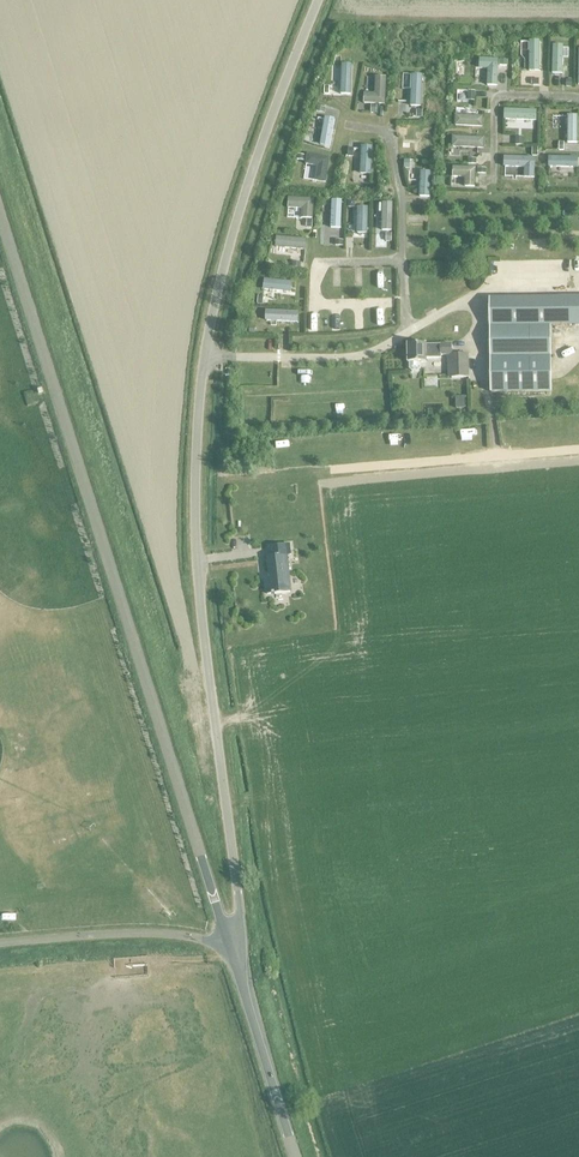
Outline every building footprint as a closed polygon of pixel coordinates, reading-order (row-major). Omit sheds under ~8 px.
[(521,47),(521,73),(532,73),(532,47),(521,47)] [(554,77),(555,54),(546,54),(545,77),(554,77)] [(487,84),(498,84),(499,58),(480,57),(480,67),(488,68),(487,84)] [(346,69),(326,68),(325,98),(345,98),(346,69)] [(386,77),(376,77),(375,94),(364,94),(363,104),(384,105),(386,77)] [(415,110),(416,79),(404,78),(403,110),(415,110)] [(567,134),(577,134),(577,110),(566,110),(567,134)] [(527,116),(499,114),(498,124),(501,125),(501,131),(525,133),(527,116)] [(330,147),(335,119),(325,118),(320,145),(330,147)] [(426,131),(410,132),(410,158),(426,158),(426,131)] [(477,153),(477,140),(445,140),(445,153),(477,153)] [(354,177),(368,177),(368,149),(354,149),(354,177)] [(329,159),(307,155),(306,166),(318,168),(315,182),(325,183),(329,159)] [(535,158),(505,157),(505,166),(524,167),(524,177),(534,177),(535,158)] [(476,168),(453,167),(453,177),(465,178),(464,187),(475,188),(476,168)] [(313,201),(289,200),(288,209),(302,210),(302,219),(313,219),(313,201)] [(325,233),(337,233),(336,205),(325,205),(325,233)] [(359,237),(360,211),(351,210),(349,237),(359,237)] [(577,226),(551,230),(552,237),(578,233),(577,226)] [(409,235),(410,246),(425,245),(425,234),(409,235)] [(274,249),(305,247),(304,235),(279,237),(280,241),(274,242),(274,249)] [(392,286),(392,270),(380,270),(379,286),(392,286)] [(562,297),(490,298),(490,391),(551,391),(550,325),(578,325),(578,297),(562,297)] [(297,315),(297,305),(264,304),(264,319),(275,319),(275,315),(297,315)] [(426,345),(408,345),(408,363),(409,363),(409,369),(412,371),(418,371),(420,369),(420,363),(426,363),(426,358),(441,358),(440,355),(447,355),(447,358),(451,358),(451,355),(451,345),(440,345),(426,345)] [(451,355),(451,358),(452,378),(468,377),(468,358),(463,358),(463,355),(451,355)] [(353,374),(366,374),(366,362),(353,362),(353,374)] [(361,398),(361,412),(373,412),(373,398),(361,398)] [(559,414),(559,426),(567,426),(567,414),(559,414)] [(503,419),(504,439),(515,438),(514,418),(503,419)] [(474,423),(464,422),(464,433),(473,433),(474,423)] [(450,447),(450,428),(437,428),(437,447),(450,447)] [(342,431),(332,432),(332,445),(342,445),(342,431)] [(356,442),(369,442),(369,432),(357,431),(356,442)] [(248,533),(231,533),(231,546),(248,546),(248,533)] [(270,556),(267,556),(270,582),(266,582),(268,594),(285,592),(292,591),(290,581),(288,554),(291,554),(290,544),(269,546),(270,556)]
